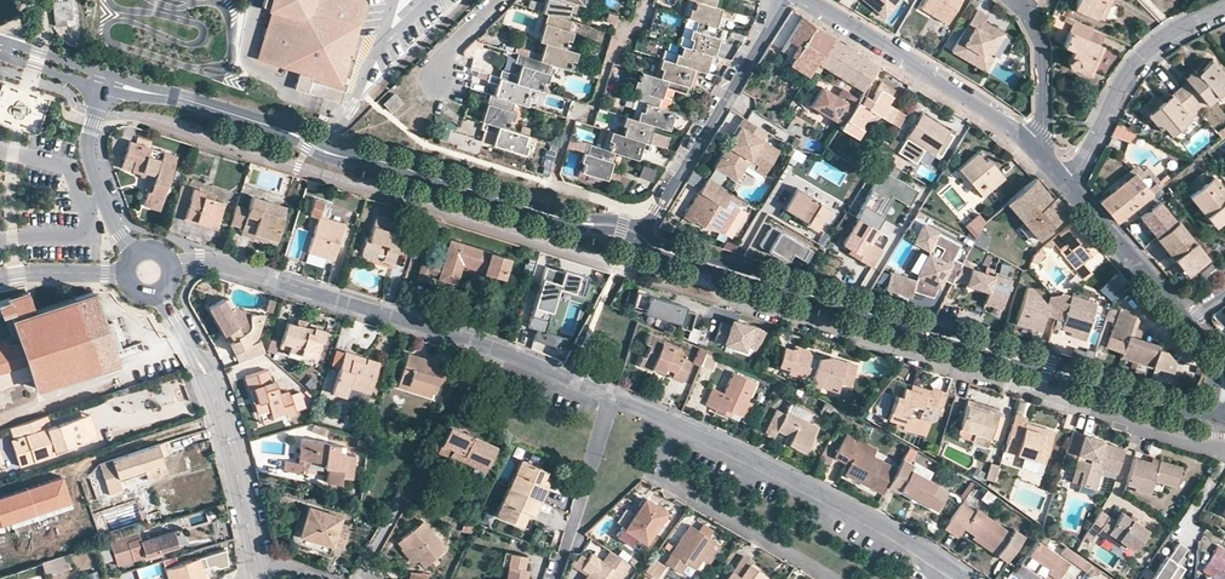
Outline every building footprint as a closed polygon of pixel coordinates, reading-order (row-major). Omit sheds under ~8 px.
[(53,1),(55,27),(60,26),(60,21),(70,20),(68,0),(63,0),(53,1)] [(345,51),(360,8),(337,0),(262,0),(260,8),(271,12),(255,58),(278,67),(308,77),(305,84),(337,97),(340,88),(333,85),(334,81),(342,83),(353,53),(345,51)] [(546,13),(566,18),(568,10),(572,11),(574,2),(568,0),(544,0),(543,4),(529,0),(527,7),(546,13)] [(686,16),(695,20),(714,25),(717,15),(724,17),(731,19),(734,12),(712,5),(694,0),(692,8),(688,8),(686,16)] [(887,21),(904,0),(860,0),(887,21)] [(919,9),(945,25),(960,0),(925,0),(919,9)] [(1072,7),(1095,17),(1102,1),(1109,4),(1111,0),(1075,0),(1072,7)] [(1109,4),(1102,1),(1095,17),(1101,20),(1109,4)] [(985,16),(975,10),(950,52),(962,59),(965,54),(970,57),(967,62),(984,72),(992,57),(990,56),(983,51),(994,31),(981,23),(985,16)] [(564,41),(565,38),(569,40),(572,31),(567,30),(570,20),(566,18),(546,13),(537,40),(543,42),(562,47),(563,46),(565,46),(566,41),(564,41)] [(660,21),(678,26),(680,19),(663,14),(660,21)] [(724,17),(717,15),(714,25),(720,27),(724,17)] [(781,51),(791,58),(788,64),(807,75),(815,62),(818,64),(833,39),(827,35),(812,26),(801,17),(781,51)] [(720,27),(714,25),(695,20),(693,29),(690,28),(687,37),(689,38),(687,47),(712,55),(720,27)] [(1076,65),(1086,69),(1097,44),(1101,33),(1072,21),(1061,46),(1070,49),(1068,57),(1065,60),(1065,64),(1067,67),(1070,69),(1075,67),(1076,65)] [(1002,36),(994,31),(983,51),(990,56),(1002,36)] [(833,39),(818,64),(860,91),(875,65),(867,61),(856,54),(845,47),(833,39)] [(538,59),(548,62),(567,68),(568,66),(569,66),(571,62),(569,61),(570,60),(573,60),(575,52),(562,47),(543,42),(538,59)] [(1070,69),(1090,77),(1103,47),(1097,44),(1086,69),(1076,65),(1075,67),(1070,69)] [(717,56),(712,55),(687,47),(680,45),(678,53),(675,52),(672,62),(692,68),(704,71),(707,61),(715,63),(717,56)] [(538,59),(523,55),(515,82),(528,87),(539,90),(540,88),(542,88),(544,84),(541,83),(542,81),(545,81),(548,73),(545,72),(548,62),(538,59)] [(503,77),(511,78),(513,59),(505,58),(503,77)] [(661,67),(658,76),(686,85),(692,68),(672,62),(660,58),(657,66),(661,67)] [(1210,61),(1195,73),(1186,81),(1177,88),(1197,111),(1215,96),(1220,102),(1224,97),(1224,79),(1210,61)] [(1182,76),(1186,81),(1195,73),(1191,69),(1182,76)] [(632,98),(644,102),(657,106),(663,86),(670,88),(684,92),(686,85),(658,76),(641,71),(640,74),(637,73),(636,78),(638,79),(638,81),(634,80),(632,89),(635,90),(632,98)] [(528,87),(515,82),(489,74),(487,81),(497,84),(493,95),(513,102),(525,105),(529,94),(526,93),(528,87)] [(670,88),(663,86),(657,106),(664,108),(670,88)] [(840,124),(855,98),(840,89),(836,97),(820,87),(810,105),(840,124)] [(870,99),(858,93),(855,98),(840,124),(837,128),(856,138),(862,130),(860,121),(876,118),(896,129),(903,117),(883,105),(889,95),(877,88),(870,99)] [(1184,122),(1197,111),(1177,88),(1161,102),(1145,115),(1158,128),(1161,126),(1169,134),(1184,122)] [(488,93),(480,120),(497,125),(505,128),(505,125),(507,126),(508,121),(506,121),(507,119),(511,119),(514,112),(510,111),(513,102),(493,95),(488,93)] [(400,102),(392,94),(384,102),(392,110),(400,102)] [(1161,102),(1156,95),(1140,109),(1145,115),(1161,102)] [(664,108),(657,106),(644,102),(644,104),(641,104),(640,108),(642,109),(641,111),(638,110),(636,119),(652,124),(662,127),(667,109),(664,108)] [(803,110),(797,107),(789,122),(794,125),(803,110)] [(673,111),(667,109),(662,127),(668,129),(673,111)] [(596,121),(613,126),(616,116),(599,111),(596,121)] [(623,115),(618,114),(614,132),(619,134),(621,127),(623,128),(624,125),(620,124),(623,115)] [(621,127),(619,134),(642,140),(646,142),(652,124),(636,119),(623,115),(620,124),(624,125),(623,128),(621,127)] [(934,153),(947,131),(919,115),(906,137),(924,148),(919,155),(932,164),(937,156),(934,153)] [(765,133),(741,119),(732,135),(733,136),(736,137),(733,143),(730,141),(716,164),(729,171),(734,162),(744,168),(751,155),(759,160),(769,166),(777,151),(760,141),(765,133)] [(1115,122),(1110,134),(1129,141),(1134,129),(1115,122)] [(497,125),(492,143),(523,153),(526,144),(523,143),(525,134),(505,128),(497,125)] [(610,141),(607,140),(610,131),(606,130),(600,147),(608,150),(609,147),(606,147),(608,143),(610,143),(610,141)] [(608,150),(614,152),(636,158),(642,140),(619,134),(614,132),(610,131),(607,140),(610,141),(610,143),(608,143),(606,147),(609,147),(608,150)] [(957,137),(947,131),(934,153),(937,156),(944,159),(957,137)] [(176,155),(148,147),(149,141),(137,137),(136,143),(129,141),(122,162),(124,167),(140,173),(139,176),(147,178),(145,189),(147,191),(144,204),(159,209),(176,155)] [(600,147),(589,144),(586,153),(582,152),(579,162),(583,163),(582,164),(580,164),(579,168),(581,169),(580,171),(605,178),(608,168),(614,152),(608,150),(600,147)] [(793,150),(788,147),(784,153),(789,156),(793,150)] [(883,150),(878,159),(893,167),(897,158),(883,150)] [(975,153),(956,169),(981,197),(1002,179),(985,158),(983,161),(975,153)] [(769,166),(759,160),(756,165),(766,171),(769,166)] [(744,168),(734,162),(729,171),(739,177),(744,168)] [(640,179),(654,182),(658,168),(643,165),(640,179)] [(1124,180),(1132,173),(1136,177),(1141,172),(1135,166),(1121,177),(1124,180)] [(605,178),(614,181),(618,171),(608,168),(605,178)] [(1132,173),(1124,180),(1098,200),(1096,201),(1115,222),(1118,219),(1137,204),(1151,193),(1146,189),(1136,177),(1132,173)] [(740,203),(727,196),(732,188),(709,174),(695,198),(698,199),(695,203),(692,202),(685,215),(694,220),(695,218),(704,223),(724,229),(740,203)] [(1156,180),(1161,185),(1168,179),(1164,174),(1156,180)] [(1045,226),(1064,210),(1036,179),(1034,177),(1005,203),(1022,223),(1035,239),(1047,229),(1045,226)] [(1188,196),(1211,225),(1224,214),(1224,195),(1211,178),(1188,196)] [(1146,189),(1151,193),(1161,185),(1156,180),(1146,189)] [(182,184),(173,213),(195,220),(216,226),(223,201),(211,197),(212,193),(182,184)] [(814,229),(827,207),(816,202),(817,200),(797,189),(780,217),(798,228),(801,222),(814,229)] [(1175,222),(1151,193),(1137,204),(1145,213),(1138,218),(1155,238),(1175,222)] [(263,200),(252,197),(248,209),(236,205),(230,225),(242,228),(241,232),(265,239),(266,235),(277,239),(283,217),(261,211),(263,200)] [(309,215),(317,218),(308,250),(334,259),(344,223),(328,219),(332,203),(314,198),(309,215)] [(263,200),(261,211),(283,217),(286,208),(263,200)] [(748,208),(740,203),(724,229),(732,234),(748,208)] [(965,227),(974,238),(988,225),(979,215),(965,227)] [(402,225),(375,217),(368,239),(365,238),(360,255),(374,260),(376,252),(383,254),(381,261),(393,264),(399,244),(396,243),(402,225)] [(872,267),(882,252),(867,242),(874,230),(855,219),(841,243),(849,248),(847,252),(872,267)] [(1072,220),(1048,240),(1043,245),(1046,249),(1051,244),(1073,269),(1081,262),(1097,248),(1072,220)] [(1185,274),(1205,257),(1175,222),(1155,238),(1185,274)] [(1030,243),(1035,239),(1022,223),(1017,228),(1030,243)] [(804,250),(769,227),(759,244),(784,259),(789,252),(799,258),(804,250)] [(956,244),(923,229),(917,243),(929,248),(930,244),(940,248),(936,259),(925,254),(912,283),(902,278),(895,292),(908,297),(910,291),(922,296),(924,292),(932,295),(939,279),(950,284),(951,280),(953,277),(959,263),(949,258),(956,244)] [(509,259),(450,241),(442,266),(421,259),(416,278),(426,281),(428,272),(439,274),(438,279),(455,284),(461,264),(463,258),(485,265),(483,271),(504,277),(509,259)] [(225,242),(222,250),(231,253),(233,245),(225,242)] [(1028,261),(1034,262),(1038,251),(1036,250),(1031,254),(1028,261)] [(463,258),(461,264),(483,271),(485,265),(463,258)] [(959,263),(953,277),(966,281),(965,285),(985,291),(990,275),(969,268),(970,265),(961,261),(959,263)] [(1090,272),(1081,262),(1073,269),(1083,279),(1090,272)] [(581,280),(546,269),(527,328),(547,335),(561,292),(576,297),(581,280)] [(990,275),(985,291),(982,303),(998,308),(1008,279),(991,273),(990,275)] [(1029,289),(1023,287),(1014,322),(1039,331),(1043,315),(1045,308),(1040,307),(1029,289)] [(683,310),(671,306),(672,302),(643,293),(644,290),(636,288),(631,305),(643,309),(655,313),(654,316),(678,324),(677,327),(688,330),(693,313),(683,310)] [(0,351),(0,387),(30,377),(34,387),(115,360),(105,330),(91,290),(33,310),(29,297),(28,292),(26,291),(0,300),(0,313),(8,310),(19,344),(8,348),(0,351)] [(1061,292),(1060,294),(1058,300),(1053,318),(1087,328),(1094,303),(1069,295),(1061,292)] [(1053,318),(1058,300),(1060,294),(1048,296),(1045,308),(1043,315),(1053,318)] [(249,314),(248,317),(233,317),(229,311),(234,308),(228,298),(225,301),(223,299),(208,308),(225,335),(229,331),(234,341),(229,343),(234,352),(251,345),(250,342),(255,337),(258,331),(260,324),(263,315),(249,314)] [(248,317),(249,314),(234,308),(229,311),(233,317),(248,317)] [(1135,319),(1132,315),(1117,310),(1108,338),(1127,343),(1122,358),(1151,367),(1170,373),(1174,363),(1164,351),(1156,349),(1157,345),(1149,343),(1148,347),(1140,344),(1132,341),(1134,338),(1126,336),(1126,334),(1130,335),(1135,319)] [(321,341),(325,332),(308,326),(309,323),(297,319),(296,325),(287,322),(279,348),(287,351),(313,358),(318,340),(321,341)] [(752,330),(732,324),(725,350),(751,357),(755,352),(768,334),(755,327),(752,330)] [(116,327),(105,330),(115,360),(125,357),(116,327)] [(229,331),(225,335),(229,343),(234,341),(229,331)] [(553,346),(561,348),(563,339),(535,333),(531,350),(551,355),(553,346)] [(8,348),(5,338),(0,339),(0,351),(8,348)] [(321,341),(318,340),(313,358),(316,359),(321,341)] [(1108,349),(1124,353),(1126,345),(1110,341),(1108,349)] [(653,362),(651,366),(669,374),(668,376),(679,381),(687,362),(677,357),(680,351),(660,343),(658,349),(649,346),(644,358),(653,362)] [(782,345),(776,363),(787,366),(785,370),(804,376),(805,372),(810,356),(811,354),(807,348),(793,344),(792,348),(782,345)] [(287,351),(286,355),(311,362),(313,358),(287,351)] [(378,363),(366,359),(364,364),(352,360),(353,356),(344,352),(331,393),(345,397),(348,387),(369,393),(378,363)] [(698,366),(710,370),(716,358),(704,353),(698,366)] [(433,393),(436,383),(441,384),(447,367),(407,355),(398,382),(431,392),(433,393)] [(353,356),(352,360),(364,364),(366,359),(353,356)] [(818,359),(810,356),(805,372),(813,374),(818,359)] [(810,383),(835,391),(837,382),(849,386),(856,364),(837,358),(836,362),(827,363),(828,360),(818,356),(818,359),(813,374),(810,383)] [(271,381),(267,369),(245,377),(258,414),(269,410),(272,418),(284,413),(286,418),(296,414),(294,411),(289,395),(287,391),(279,394),(274,380),(271,381)] [(754,382),(731,373),(722,393),(711,389),(703,405),(717,410),(718,407),(731,413),(739,416),(746,401),(754,382)] [(398,382),(396,387),(430,397),(431,392),(398,382)] [(924,394),(925,389),(909,384),(908,389),(924,394)] [(886,420),(901,425),(900,429),(923,435),(927,421),(916,418),(921,403),(927,405),(934,407),(939,390),(929,388),(929,390),(925,389),(924,394),(908,389),(902,387),(899,396),(894,395),(886,420)] [(299,392),(289,395),(294,411),(304,407),(299,392)] [(993,414),(995,408),(966,399),(964,405),(993,414)] [(739,416),(745,418),(751,403),(746,401),(739,416)] [(921,403),(916,418),(927,421),(929,416),(924,414),(927,405),(921,403)] [(971,440),(973,433),(987,437),(992,438),(994,430),(997,423),(999,415),(993,414),(964,405),(955,436),(971,440)] [(718,407),(717,410),(729,416),(731,413),(718,407)] [(774,437),(777,432),(791,439),(788,445),(803,452),(817,427),(785,410),(783,414),(775,410),(764,432),(774,437)] [(45,429),(51,427),(48,414),(41,417),(45,429)] [(89,439),(95,436),(88,414),(81,416),(89,439)] [(81,416),(51,427),(45,429),(41,417),(11,427),(15,439),(25,435),(34,462),(71,450),(70,445),(89,439),(81,416)] [(1043,463),(1051,437),(1033,431),(1035,426),(1023,423),(1014,454),(1023,456),(1043,463)] [(1035,426),(1033,431),(1051,437),(1053,432),(1035,426)] [(449,457),(450,453),(486,468),(494,448),(447,427),(436,454),(448,458),(449,457)] [(788,445),(791,439),(777,432),(774,437),(788,445)] [(1113,475),(1121,448),(1101,442),(1100,440),(1070,432),(1063,455),(1073,459),(1071,467),(1078,472),(1075,484),(1093,490),(1100,470),(1113,475)] [(973,433),(971,440),(985,445),(987,437),(973,433)] [(847,464),(843,473),(880,493),(885,485),(894,469),(871,457),(857,450),(860,442),(845,435),(836,452),(850,459),(847,464)] [(358,438),(357,446),(366,449),(367,441),(358,438)] [(308,460),(324,462),(323,467),(328,468),(326,482),(340,484),(340,477),(351,478),(354,455),(344,454),(344,452),(338,451),(339,445),(326,443),(326,442),(301,439),(297,462),(283,461),(282,470),(302,473),(304,460),(308,460)] [(860,442),(857,450),(871,457),(874,449),(860,442)] [(117,483),(116,479),(141,470),(143,474),(145,481),(159,476),(156,468),(161,466),(158,458),(164,455),(160,443),(96,464),(107,496),(120,492),(117,483)] [(836,452),(833,457),(847,464),(850,459),(836,452)] [(450,453),(449,457),(484,473),(486,468),(450,453)] [(1155,465),(1148,463),(1131,458),(1123,484),(1131,486),(1130,490),(1146,495),(1147,491),(1151,481),(1160,484),(1172,487),(1179,467),(1157,461),(1155,465)] [(896,491),(898,488),(934,509),(944,490),(908,470),(911,465),(900,459),(894,469),(885,485),(896,491)] [(984,475),(992,478),(998,462),(991,459),(984,475)] [(538,501),(547,481),(542,479),(545,471),(521,460),(508,487),(538,501)] [(116,479),(117,483),(143,474),(141,470),(116,479)] [(542,479),(547,481),(551,473),(545,471),(542,479)] [(70,500),(62,475),(0,495),(0,523),(70,500)] [(1147,491),(1156,494),(1160,484),(1151,481),(1147,491)] [(529,520),(538,501),(508,487),(496,515),(520,526),(524,518),(529,520)] [(151,523),(142,499),(134,502),(135,505),(142,526),(151,523)] [(644,542),(664,513),(644,499),(619,537),(629,544),(635,536),(644,542)] [(1012,531),(1009,534),(960,501),(941,528),(955,538),(962,528),(996,551),(995,554),(1004,560),(1021,537),(1012,531)] [(343,549),(348,533),(337,530),(341,517),(310,507),(305,522),(301,536),(331,546),(343,549)] [(1105,537),(1108,533),(1125,544),(1133,549),(1146,530),(1135,522),(1128,518),(1120,512),(1114,520),(1107,515),(1097,532),(1105,537)] [(1135,522),(1138,518),(1131,514),(1128,518),(1135,522)] [(520,526),(526,528),(529,520),(524,518),(520,526)] [(417,559),(423,567),(445,548),(422,521),(400,539),(406,546),(417,559)] [(707,537),(712,530),(701,523),(697,530),(707,537)] [(697,530),(690,525),(664,562),(678,572),(685,562),(694,569),(701,559),(713,541),(707,537),(697,530)] [(139,538),(126,542),(125,535),(109,541),(116,565),(145,555),(180,544),(174,526),(139,538)] [(224,533),(213,536),(215,546),(227,542),(224,533)] [(1108,533),(1105,537),(1122,548),(1125,544),(1108,533)] [(98,544),(100,543),(106,541),(104,536),(96,539),(98,544)] [(1074,567),(1036,540),(1019,564),(1040,578),(1044,572),(1054,578),(1053,578),(1066,578),(1074,567)] [(720,545),(713,541),(701,559),(707,563),(720,545)] [(1176,543),(1166,558),(1163,563),(1160,561),(1148,578),(1176,578),(1183,569),(1175,563),(1185,548),(1176,543)] [(406,546),(401,550),(412,563),(417,559),(406,546)] [(594,559),(585,574),(581,578),(613,578),(616,574),(619,576),(627,563),(607,549),(598,561),(594,559)] [(1213,552),(1202,571),(1215,578),(1224,578),(1224,560),(1213,552)] [(506,565),(503,578),(523,578),(525,570),(522,569),(524,556),(504,553),(501,564),(506,565)] [(576,568),(585,574),(594,559),(586,553),(576,568)] [(743,555),(727,578),(762,578),(765,574),(747,562),(749,560),(743,555)] [(653,558),(644,570),(656,577),(664,566),(653,558)] [(199,559),(167,569),(170,578),(206,578),(205,575),(203,569),(199,559)] [(49,573),(55,571),(52,561),(46,563),(49,573)] [(431,573),(416,573),(411,571),(407,578),(428,578),(431,573)]
